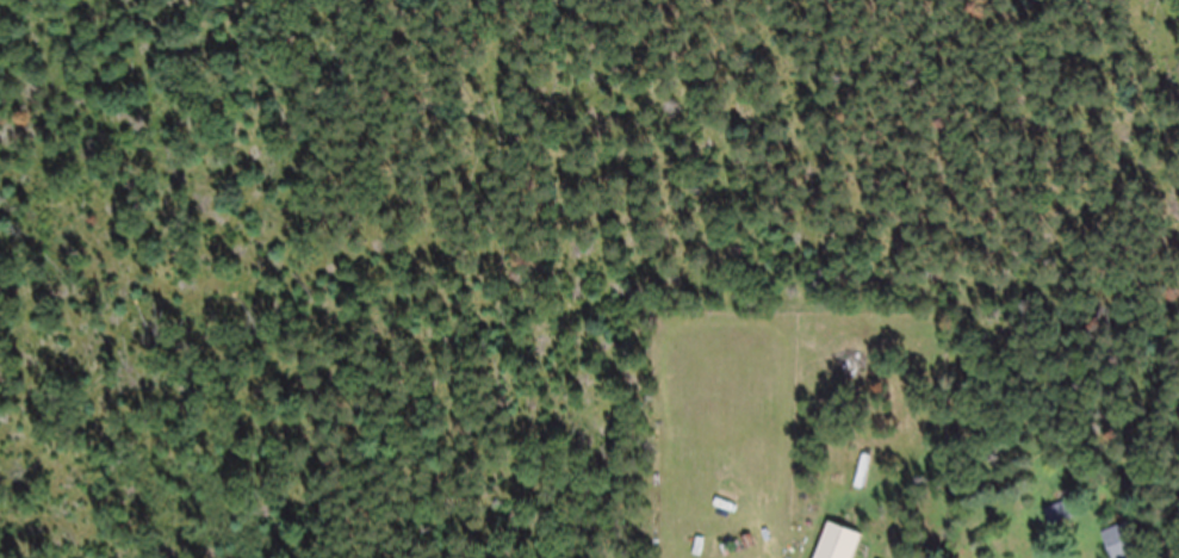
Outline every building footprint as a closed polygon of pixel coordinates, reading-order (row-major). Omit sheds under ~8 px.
[(863,549),(828,535),(819,557),(859,557),(863,549)] [(1131,541),(1109,541),(1109,557),(1131,557),(1131,541)]
